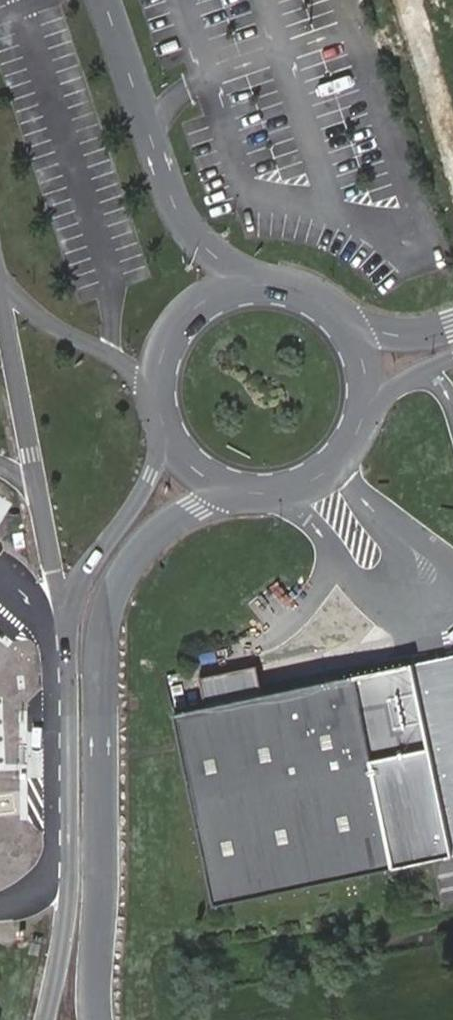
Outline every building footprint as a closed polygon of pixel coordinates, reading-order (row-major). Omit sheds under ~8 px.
[(216,908),(452,857),(452,854),(412,666),(260,698),(207,710),(174,717),(216,908)] [(260,698),(254,669),(201,680),(207,710),(260,698)]
